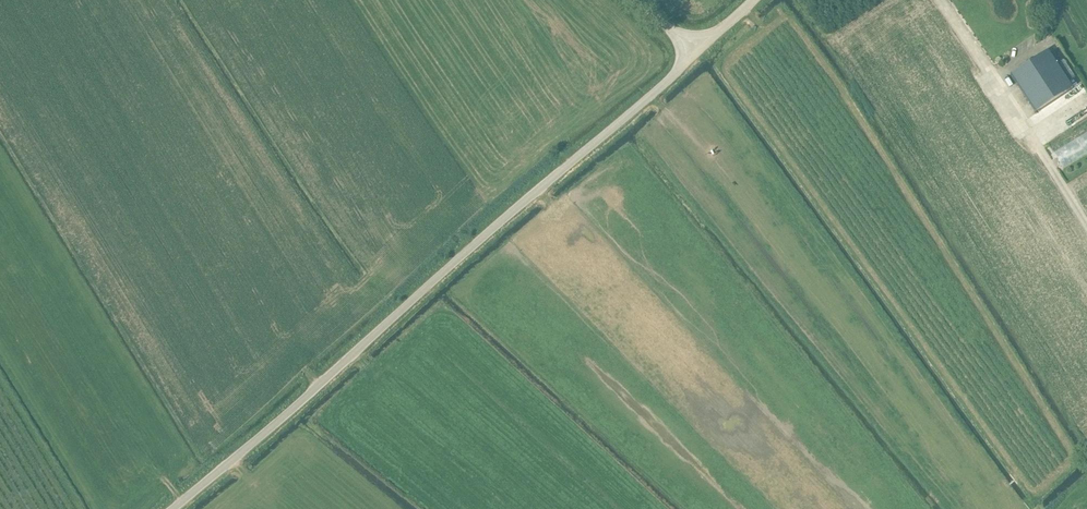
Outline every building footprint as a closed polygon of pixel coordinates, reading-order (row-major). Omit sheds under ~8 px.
[(1035,112),(1073,87),(1048,50),(1010,74),(1035,112)]
